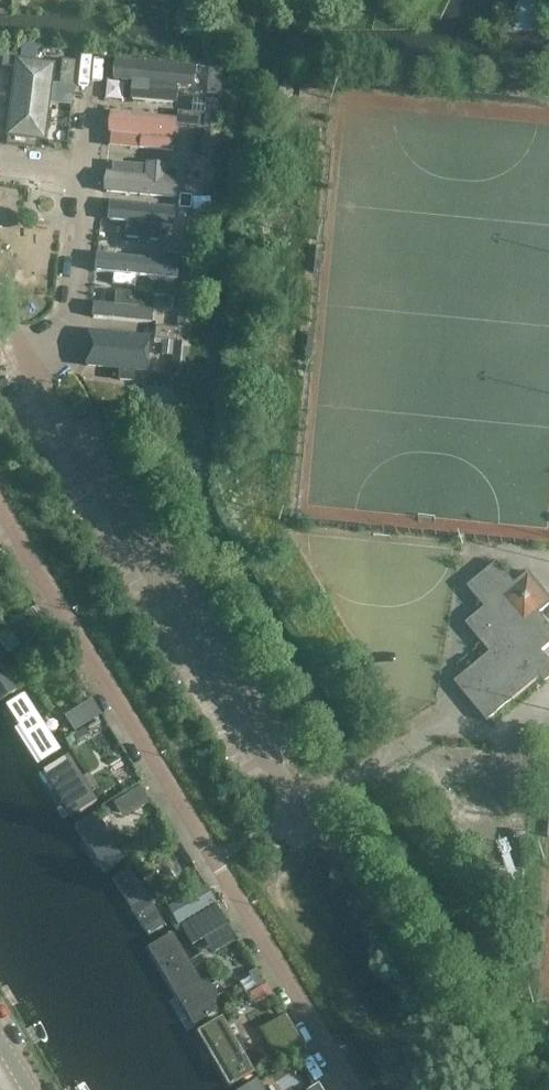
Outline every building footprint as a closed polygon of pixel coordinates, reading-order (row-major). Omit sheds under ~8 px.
[(15,68),(16,56),(12,55),(2,54),(1,66),(15,68)] [(47,138),(55,61),(18,57),(9,134),(47,138)] [(134,98),(177,101),(178,84),(195,85),(197,64),(116,59),(114,79),(135,81),(134,98)] [(73,86),(75,62),(61,60),(59,84),(73,86)] [(220,95),(222,71),(208,70),(206,93),(220,95)] [(199,127),(200,114),(177,112),(175,125),(199,127)] [(180,193),(181,163),(110,161),(109,192),(180,193)] [(190,211),(191,202),(192,198),(180,197),(179,210),(190,211)] [(163,223),(175,224),(176,204),(110,201),(109,219),(127,220),(127,236),(162,238),(163,223)] [(186,255),(187,242),(164,240),(162,252),(186,255)] [(180,274),(181,257),(98,254),(97,271),(180,274)] [(182,298),(183,286),(183,285),(159,283),(158,296),(182,298)] [(94,317),(155,320),(156,293),(96,290),(94,317)] [(176,342),(178,329),(155,327),(153,340),(176,342)] [(148,369),(149,332),(90,330),(89,367),(148,369)] [(172,391),(173,377),(149,375),(148,388),(172,391)] [(548,646),(548,625),(540,614),(548,606),(548,596),(530,573),(516,584),(508,575),(507,575),(497,563),(468,588),(478,599),(478,600),(485,609),(466,624),(490,653),(455,683),(487,722),(543,676),(533,664),(540,658),(538,655),(548,646)] [(14,692),(0,671),(0,701),(14,692)] [(23,695),(7,706),(20,726),(15,729),(37,763),(57,749),(23,695)] [(79,729),(101,715),(92,702),(71,715),(79,729)] [(57,760),(43,770),(67,807),(82,798),(57,760)] [(140,787),(124,797),(133,813),(149,803),(140,787)] [(95,818),(77,830),(106,875),(124,862),(95,818)] [(128,870),(113,879),(148,935),(163,926),(128,870)] [(206,956),(236,939),(217,904),(187,921),(206,956)] [(171,935),(149,949),(194,1024),(216,1011),(171,935)] [(252,1073),(221,1020),(198,1033),(229,1087),(252,1073)] [(243,1089),(261,1089),(256,1082),(243,1089)]
